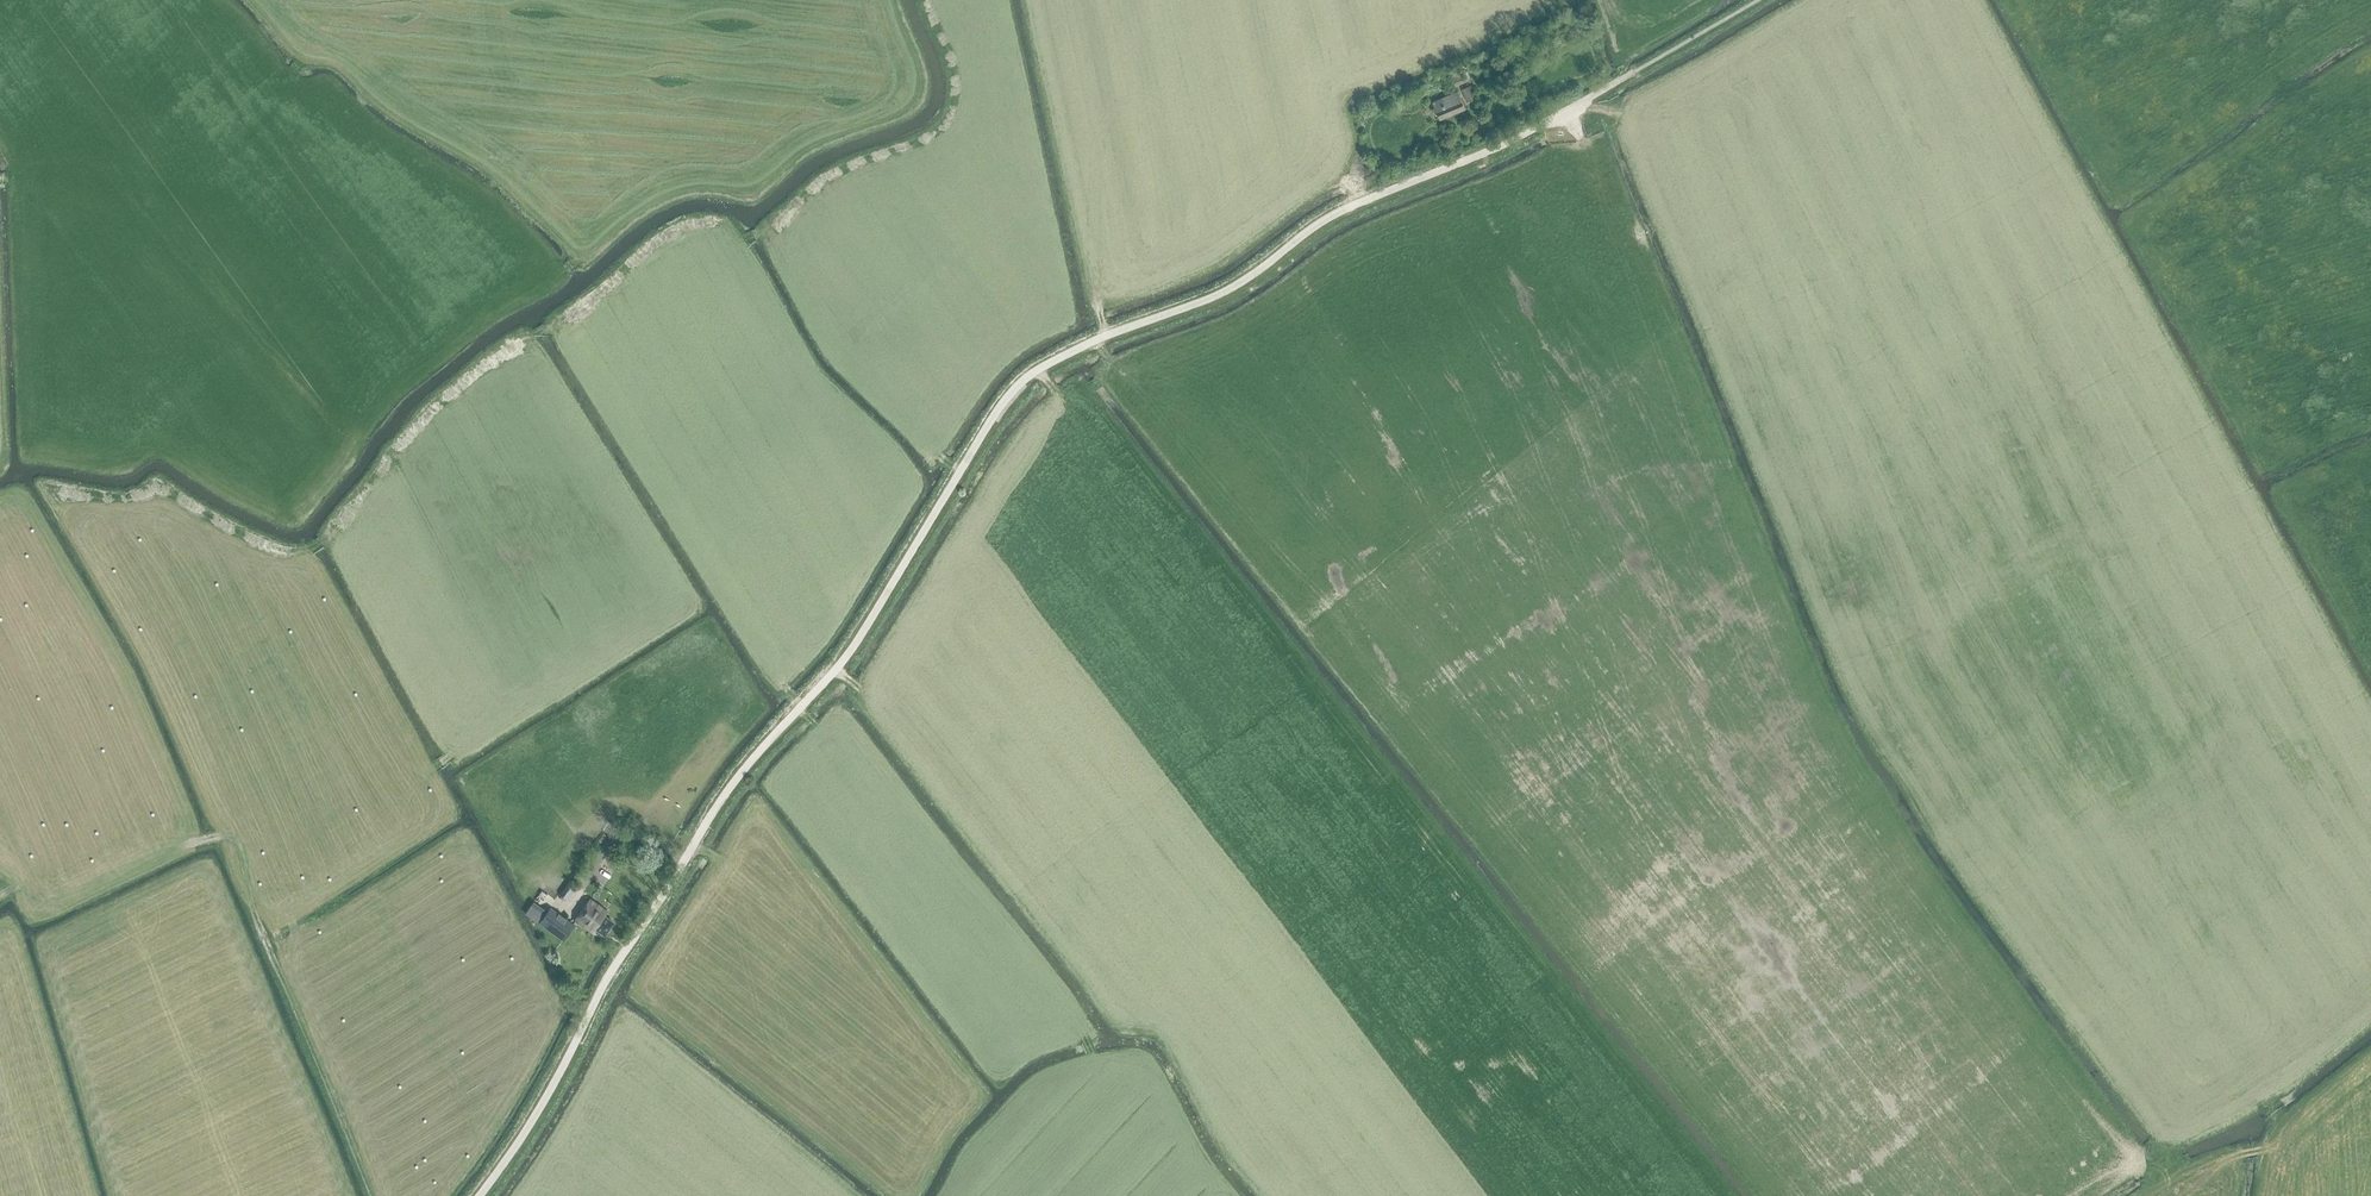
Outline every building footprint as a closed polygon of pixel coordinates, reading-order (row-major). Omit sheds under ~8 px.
[(1451,76),(1455,86),(1468,80),(1464,70),(1451,76)] [(1461,89),(1467,102),(1476,98),(1470,85),(1461,89)] [(1432,102),(1440,120),(1465,110),(1458,91),(1432,102)] [(559,895),(565,899),(569,893),(563,889),(559,895)] [(589,899),(574,921),(588,931),(591,926),(604,934),(612,922),(599,914),(603,908),(589,899)] [(574,925),(549,908),(538,923),(563,940),(574,925)]
